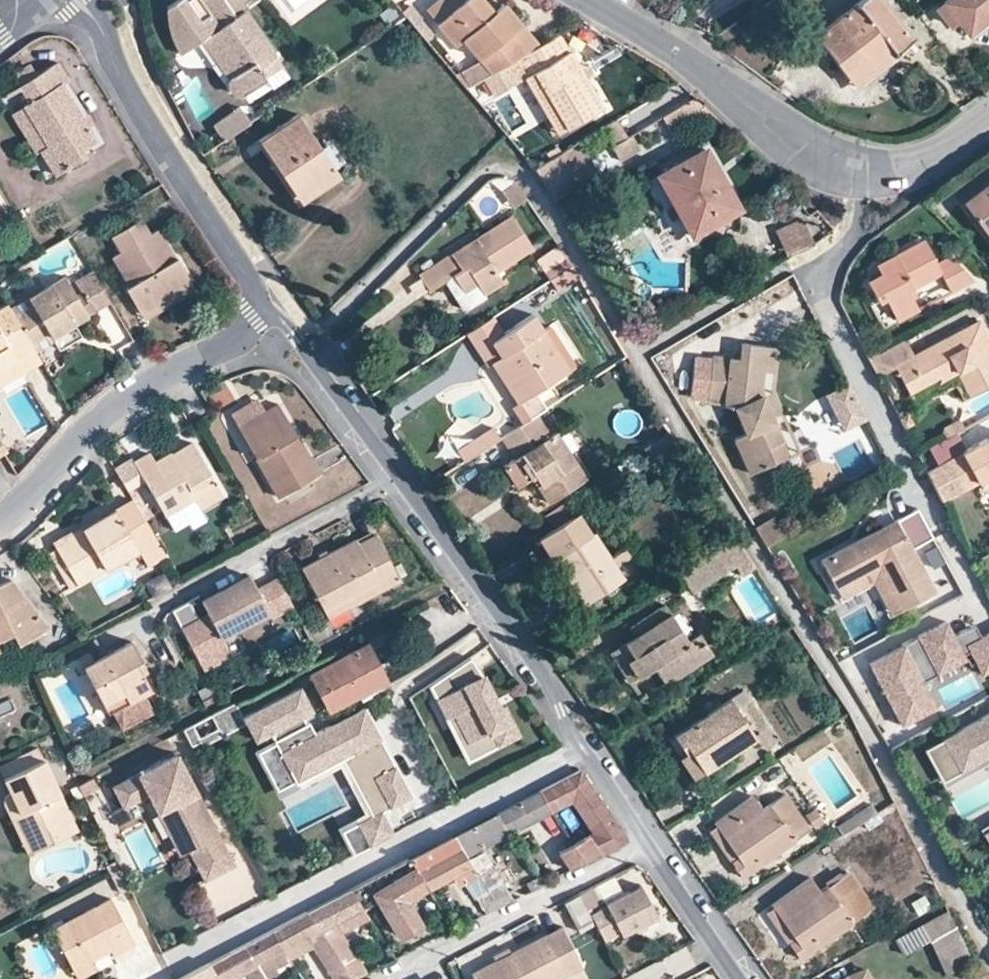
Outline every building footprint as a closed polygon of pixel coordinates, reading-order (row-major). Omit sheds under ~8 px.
[(206,11),(198,17),(186,0),(172,0),(165,5),(163,12),(164,20),(166,31),(169,41),(177,52),(198,38),(207,31),(233,70),(225,76),(224,79),(224,84),(229,90),(232,92),(236,92),(280,63),(275,53),(243,7),(232,14),(223,0),(199,0),(206,11)] [(232,14),(243,7),(252,1),(252,0),(223,0),(232,14)] [(397,12),(409,2),(407,0),(387,0),(397,12)] [(435,21),(458,0),(433,0),(424,9),(435,21)] [(491,72),(494,69),(525,52),(506,31),(516,22),(499,2),(489,9),(481,0),(458,0),(435,21),(454,42),(460,38),(480,60),(491,72)] [(853,83),(910,37),(881,0),(856,0),(814,33),(853,83)] [(949,25),(955,21),(965,35),(988,16),(988,0),(943,0),(934,7),(949,25)] [(506,31),(525,52),(538,44),(518,21),(516,22),(506,31)] [(198,38),(225,76),(233,70),(207,31),(198,38)] [(538,44),(548,60),(567,50),(557,33),(538,44)] [(523,76),(557,131),(600,106),(567,50),(548,60),(538,44),(525,52),(494,69),(501,81),(504,87),(523,76)] [(453,76),(463,88),(468,84),(491,72),(480,60),(453,76)] [(38,150),(53,174),(83,155),(79,149),(93,140),(86,126),(80,129),(75,122),(80,118),(58,83),(66,79),(55,63),(35,76),(30,68),(14,77),(29,100),(23,104),(48,144),(38,150)] [(468,84),(475,98),(501,81),(494,69),(491,72),(468,84)] [(660,115),(666,125),(698,107),(693,96),(660,115)] [(209,121),(219,137),(247,119),(236,103),(209,121)] [(75,122),(80,129),(86,126),(92,122),(87,114),(80,118),(75,122)] [(259,139),(290,188),(309,176),(315,186),(334,174),(295,116),(259,139)] [(546,183),(554,198),(595,172),(587,158),(606,147),(606,146),(623,136),(614,119),(532,168),(546,183)] [(655,174),(683,223),(707,208),(713,218),(734,205),(700,147),(655,174)] [(290,188),(297,199),(315,186),(309,176),(290,188)] [(986,235),(988,233),(988,182),(962,202),(986,235)] [(683,223),(688,232),(713,218),(707,208),(683,223)] [(425,288),(440,278),(449,272),(460,290),(474,281),(480,291),(499,279),(493,269),(529,246),(508,214),(416,274),(425,288)] [(790,253),(791,252),(816,241),(817,240),(805,216),(779,229),(790,253)] [(125,288),(141,314),(160,303),(157,298),(189,280),(176,257),(173,259),(157,230),(147,236),(138,220),(112,235),(121,251),(113,256),(129,285),(125,288)] [(885,298),(896,318),(916,308),(907,289),(940,273),(950,290),(964,283),(947,254),(934,261),(922,238),(876,262),(880,270),(866,278),(879,301),(885,298)] [(543,272),(547,279),(569,265),(565,258),(543,272)] [(547,279),(554,290),(576,277),(569,265),(547,279)] [(90,308),(108,297),(91,269),(73,280),(90,308)] [(474,281),(460,290),(449,272),(440,278),(460,311),(483,296),(480,291),(474,281)] [(9,307),(34,351),(50,342),(46,337),(71,323),(86,315),(68,284),(63,276),(9,307)] [(86,315),(109,301),(108,297),(90,308),(73,280),(68,284),(86,315)] [(141,314),(143,319),(194,289),(189,280),(157,298),(160,303),(141,314)] [(920,311),(949,300),(942,283),(914,294),(920,311)] [(11,358),(15,365),(35,354),(34,351),(9,307),(6,304),(0,308),(0,364),(11,358)] [(466,331),(476,349),(502,332),(491,315),(466,331)] [(506,377),(518,397),(564,369),(571,364),(545,324),(538,328),(529,315),(502,332),(476,349),(484,363),(488,360),(497,355),(509,375),(506,377)] [(46,337),(50,342),(74,328),(71,323),(46,337)] [(876,377),(891,367),(905,394),(934,379),(936,382),(954,373),(968,397),(988,386),(988,360),(980,345),(986,342),(977,323),(913,356),(904,340),(867,360),(876,377)] [(79,338),(74,328),(50,342),(55,351),(79,338)] [(761,371),(764,346),(740,343),(738,360),(710,356),(710,359),(692,357),(688,397),(705,399),(705,401),(732,406),(744,434),(733,438),(748,473),(771,463),(765,448),(779,442),(768,419),(759,397),(746,403),(742,395),(760,386),(761,371)] [(764,346),(761,371),(773,372),(775,347),(764,346)] [(40,362),(35,354),(15,365),(11,358),(0,364),(0,385),(40,362)] [(488,360),(513,401),(518,397),(506,377),(509,375),(497,355),(488,360)] [(905,394),(913,408),(953,387),(961,401),(968,397),(954,373),(936,382),(934,379),(905,394)] [(843,428),(864,417),(847,383),(826,394),(843,428)] [(759,397),(768,419),(780,413),(770,392),(759,397)] [(812,449),(841,436),(825,399),(795,412),(812,449)] [(236,427),(277,496),(317,472),(276,403),(261,412),(236,427)] [(232,419),(236,427),(261,412),(256,405),(232,419)] [(896,417),(902,428),(912,423),(905,412),(896,417)] [(534,483),(545,500),(581,477),(551,431),(546,434),(534,413),(498,436),(512,456),(501,463),(515,484),(529,475),(534,472),(539,479),(534,483)] [(490,427),(465,443),(472,453),(497,437),(490,427)] [(642,450),(651,463),(678,446),(670,433),(642,450)] [(965,453),(965,452),(955,434),(916,455),(919,461),(925,473),(965,453)] [(925,473),(940,503),(988,478),(988,440),(965,452),(965,453),(925,473)] [(191,496),(198,506),(220,493),(190,441),(176,448),(180,455),(173,459),(169,452),(153,462),(148,454),(116,473),(125,489),(143,479),(163,513),(191,496)] [(454,450),(460,460),(472,453),(465,443),(454,450)] [(169,452),(173,459),(180,455),(176,448),(169,452)] [(529,475),(534,483),(539,479),(534,472),(529,475)] [(73,518),(79,529),(113,509),(107,498),(73,518)] [(54,545),(76,583),(139,546),(148,565),(165,555),(132,499),(113,509),(79,529),(54,545)] [(819,561),(833,588),(874,565),(897,608),(931,589),(908,545),(928,535),(913,509),(894,520),(897,526),(882,534),(878,528),(819,561)] [(553,555),(582,600),(609,583),(612,587),(637,571),(620,546),(606,555),(590,530),(586,533),(575,514),(537,539),(549,558),(553,555)] [(752,526),(764,545),(781,535),(770,516),(752,526)] [(878,528),(882,534),(897,526),(894,520),(878,528)] [(300,568),(326,616),(397,579),(373,534),(357,544),(354,539),(300,568)] [(679,571),(690,589),(744,555),(733,536),(679,571)] [(833,588),(838,599),(870,581),(887,613),(897,608),(874,565),(833,588)] [(291,603),(277,577),(256,588),(248,575),(201,601),(208,613),(198,619),(188,601),(171,611),(204,670),(232,654),(221,635),(235,627),(266,610),(269,615),(291,603)] [(13,636),(19,629),(40,619),(10,580),(0,585),(0,609),(4,618),(0,619),(0,642),(13,636)] [(617,648),(635,675),(658,660),(670,678),(707,653),(694,633),(683,641),(661,607),(626,629),(632,638),(617,648)] [(13,636),(16,644),(48,628),(40,619),(19,629),(13,636)] [(971,638),(964,626),(949,633),(942,620),(898,642),(899,645),(866,662),(897,723),(945,698),(932,672),(975,650),(972,645),(979,642),(988,661),(988,628),(971,638)] [(246,647),(235,627),(221,635),(232,654),(246,647)] [(83,666),(106,711),(109,709),(141,692),(148,688),(142,675),(147,673),(130,641),(94,660),(83,666)] [(309,673),(328,708),(383,678),(364,644),(309,673)] [(607,654),(625,681),(635,675),(617,648),(607,654)] [(83,666),(94,660),(89,651),(78,657),(83,666)] [(466,657),(427,684),(446,717),(454,713),(470,740),(492,727),(500,742),(517,732),(501,703),(496,706),(492,708),(488,701),(491,696),(478,674),(466,657)] [(650,665),(661,683),(670,678),(658,660),(650,665)] [(235,702),(211,714),(221,733),(245,720),(255,740),(268,733),(305,713),(312,710),(299,686),(242,716),(235,702)] [(150,710),(141,692),(109,709),(119,727),(150,710)] [(496,706),(491,696),(488,701),(492,708),(496,706)] [(15,709),(11,699),(0,704),(0,716),(15,709)] [(686,749),(699,770),(752,736),(728,699),(672,735),(682,752),(686,749)] [(357,821),(369,844),(392,831),(382,811),(411,796),(395,765),(384,771),(371,747),(382,741),(364,707),(315,733),(308,720),(271,740),(294,782),(341,757),(371,813),(357,821)] [(268,733),(271,740),(308,720),(305,713),(268,733)] [(211,714),(192,724),(200,738),(202,743),(221,733),(211,714)] [(926,749),(942,780),(988,755),(988,715),(926,749)] [(200,738),(192,724),(183,729),(191,743),(200,738)] [(664,739),(689,777),(699,770),(686,749),(682,752),(672,735),(664,739)] [(294,782),(271,740),(254,749),(276,791),(294,782)] [(24,841),(55,826),(52,819),(67,812),(34,747),(0,763),(0,770),(10,790),(4,799),(24,841)] [(188,777),(176,753),(113,786),(123,806),(147,792),(157,812),(175,803),(183,818),(175,822),(188,848),(189,849),(205,879),(234,864),(195,791),(191,793),(184,780),(188,777)] [(576,767),(536,788),(548,810),(571,797),(590,832),(570,843),(582,860),(625,838),(576,767)] [(191,793),(195,791),(188,777),(184,780),(191,793)] [(78,784),(82,792),(94,786),(91,778),(78,784)] [(494,810),(506,832),(548,810),(536,788),(494,810)] [(730,858),(741,874),(806,828),(781,793),(760,809),(750,796),(713,823),(714,825),(736,854),(730,858)] [(183,818),(175,803),(157,812),(179,854),(188,848),(175,822),(183,818)] [(834,826),(840,835),(873,814),(868,804),(834,826)] [(806,812),(814,824),(821,819),(812,807),(806,812)] [(451,834),(462,855),(506,832),(494,810),(451,834)] [(29,851),(74,828),(67,812),(52,819),(55,826),(24,841),(29,851)] [(341,829),(353,852),(369,844),(357,821),(341,829)] [(980,826),(988,844),(988,821),(980,826)] [(706,830),(727,861),(730,858),(736,854),(714,825),(706,830)] [(407,858),(422,888),(447,874),(455,885),(463,881),(482,912),(495,904),(465,860),(462,855),(451,834),(407,858)] [(556,850),(567,867),(582,860),(570,843),(556,850)] [(465,860),(495,904),(510,897),(480,852),(465,860)] [(350,887),(362,908),(376,901),(395,935),(417,924),(403,898),(422,888),(407,858),(350,887)] [(260,893),(245,866),(204,889),(218,915),(260,893)] [(120,871),(111,875),(118,889),(127,884),(120,871)] [(786,941),(797,956),(870,907),(845,871),(817,891),(808,879),(771,905),(792,937),(786,941)] [(636,885),(602,902),(603,904),(587,914),(592,922),(601,940),(618,930),(619,933),(653,916),(636,885)] [(325,939),(351,977),(364,971),(334,922),(362,908),(350,887),(308,909),(320,930),(325,939)] [(561,901),(577,930),(592,922),(587,914),(576,893),(561,901)] [(108,894),(50,925),(72,967),(90,957),(111,946),(113,951),(134,942),(108,894)] [(431,901),(444,923),(452,918),(438,895),(431,901)] [(763,911),(784,943),(786,941),(792,937),(771,905),(763,911)] [(273,928),(283,950),(320,930),(308,909),(273,928)] [(939,978),(977,978),(945,911),(893,939),(901,953),(927,940),(940,968),(935,971),(939,978)] [(473,978),(548,978),(578,963),(558,926),(500,956),(486,964),(470,972),(473,978)] [(245,943),(265,977),(276,970),(274,965),(288,957),(283,950),(273,928),(245,943)] [(333,978),(347,978),(351,977),(325,939),(312,947),(333,978)] [(248,978),(266,978),(265,977),(245,943),(208,962),(217,978),(225,978),(242,970),(248,978)] [(486,964),(500,956),(497,949),(482,957),(486,964)] [(90,957),(72,967),(77,978),(96,968),(90,957)] [(208,962),(177,978),(217,978),(208,962)] [(862,971),(845,975),(839,978),(867,978),(862,971)]
